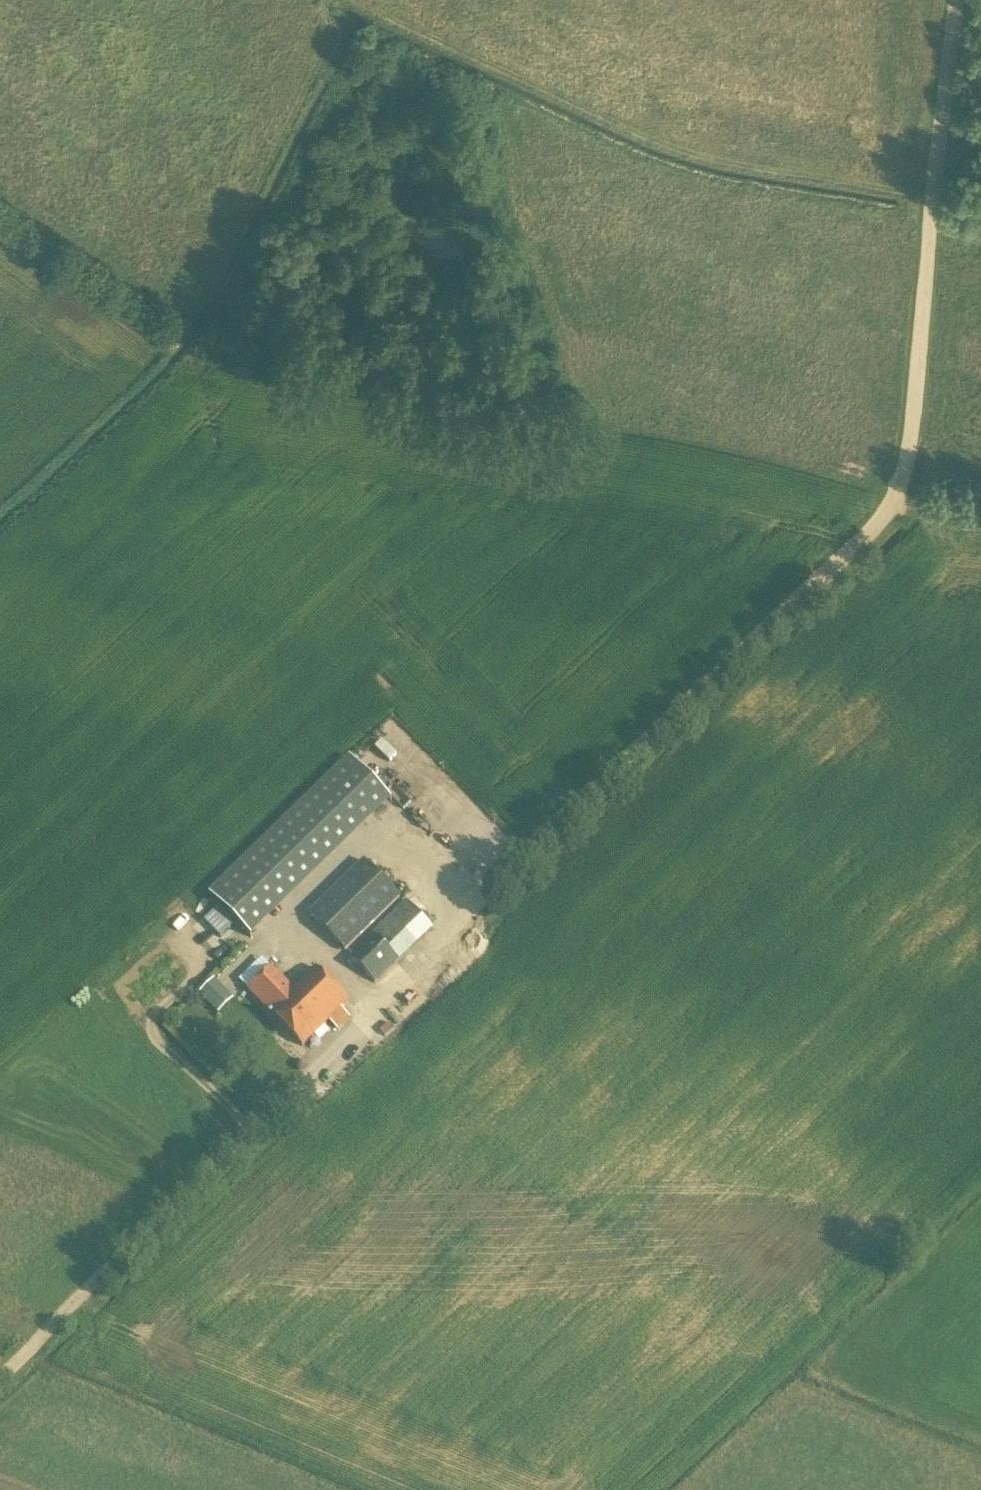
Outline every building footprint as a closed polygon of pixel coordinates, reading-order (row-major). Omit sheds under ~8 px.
[(345,951),(400,898),(363,859),(308,913),(345,951)] [(220,937),(236,922),(220,905),(204,920),(220,937)] [(375,982),(398,960),(372,934),(350,957),(375,982)] [(350,1018),(340,1008),(348,1001),(315,967),(292,989),(271,967),(249,989),(303,1044),(328,1020),(337,1030),(350,1018)] [(233,999),(224,989),(208,1004),(218,1014),(233,999)]
